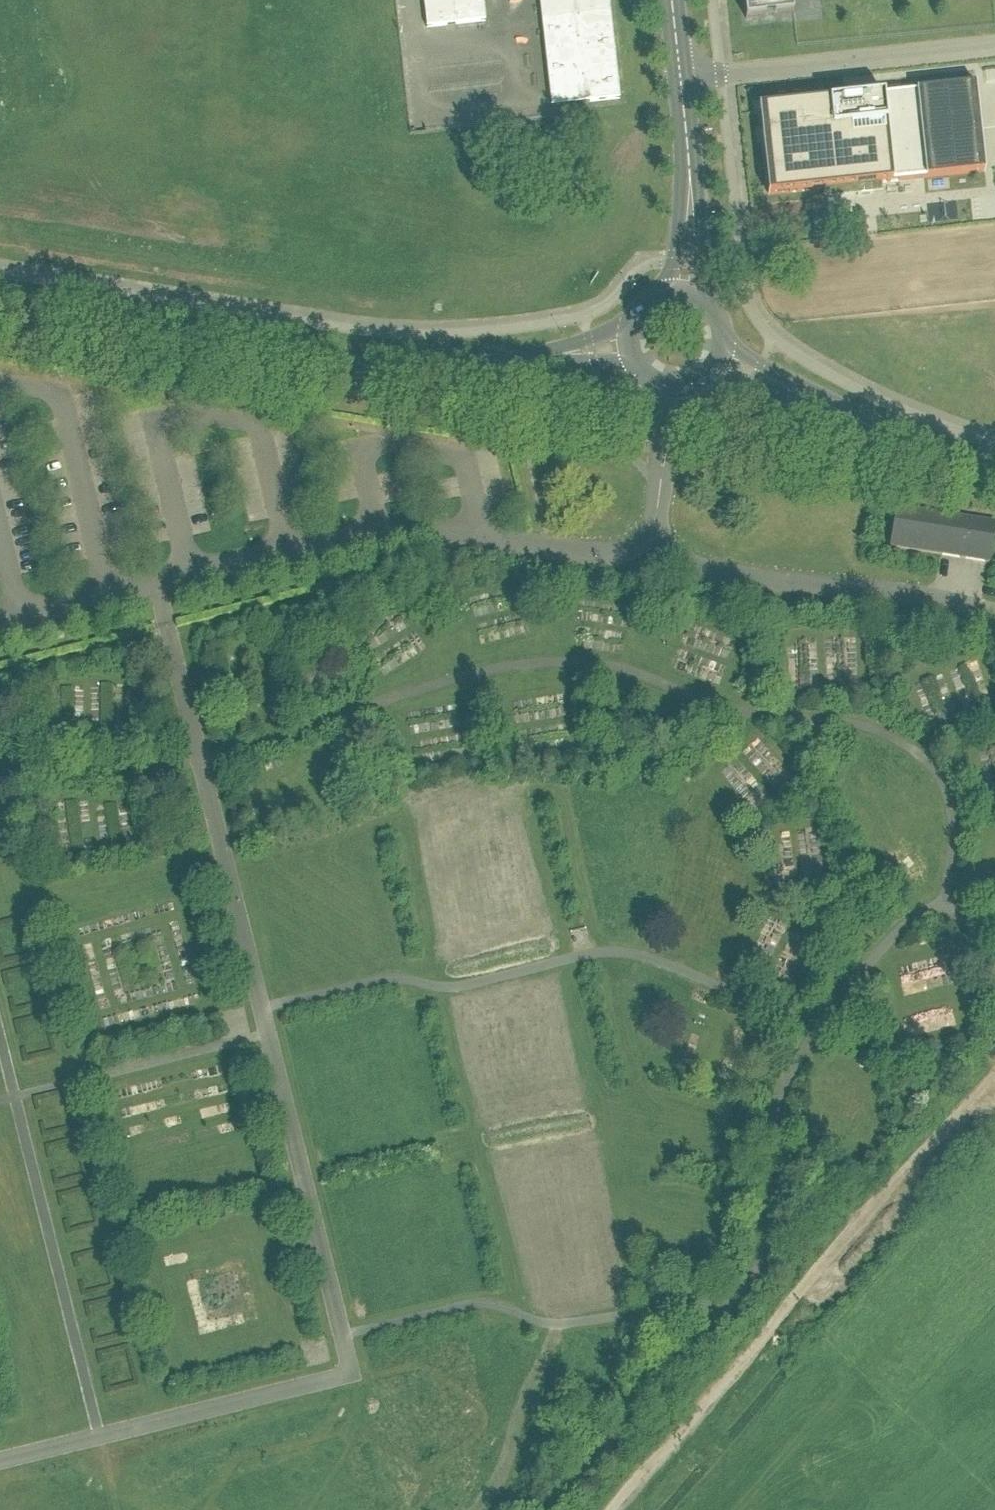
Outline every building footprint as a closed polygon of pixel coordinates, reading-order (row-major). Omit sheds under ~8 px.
[(427,28),(485,22),(482,0),(424,0),(427,28)] [(542,21),(552,107),(619,100),(610,13),(608,0),(540,0),(542,20),(542,21)] [(746,20),(765,18),(774,17),(793,15),(792,0),(743,0),(746,20)] [(759,109),(759,111),(764,110),(773,194),(768,194),(768,196),(826,190),(827,197),(873,192),(872,185),(985,173),(985,171),(980,172),(971,88),(976,87),(975,86),(971,86),(893,95),(892,90),(856,94),(857,98),(764,108),(759,109)] [(994,525),(994,524),(896,508),(890,548),(989,564),(994,525)]
